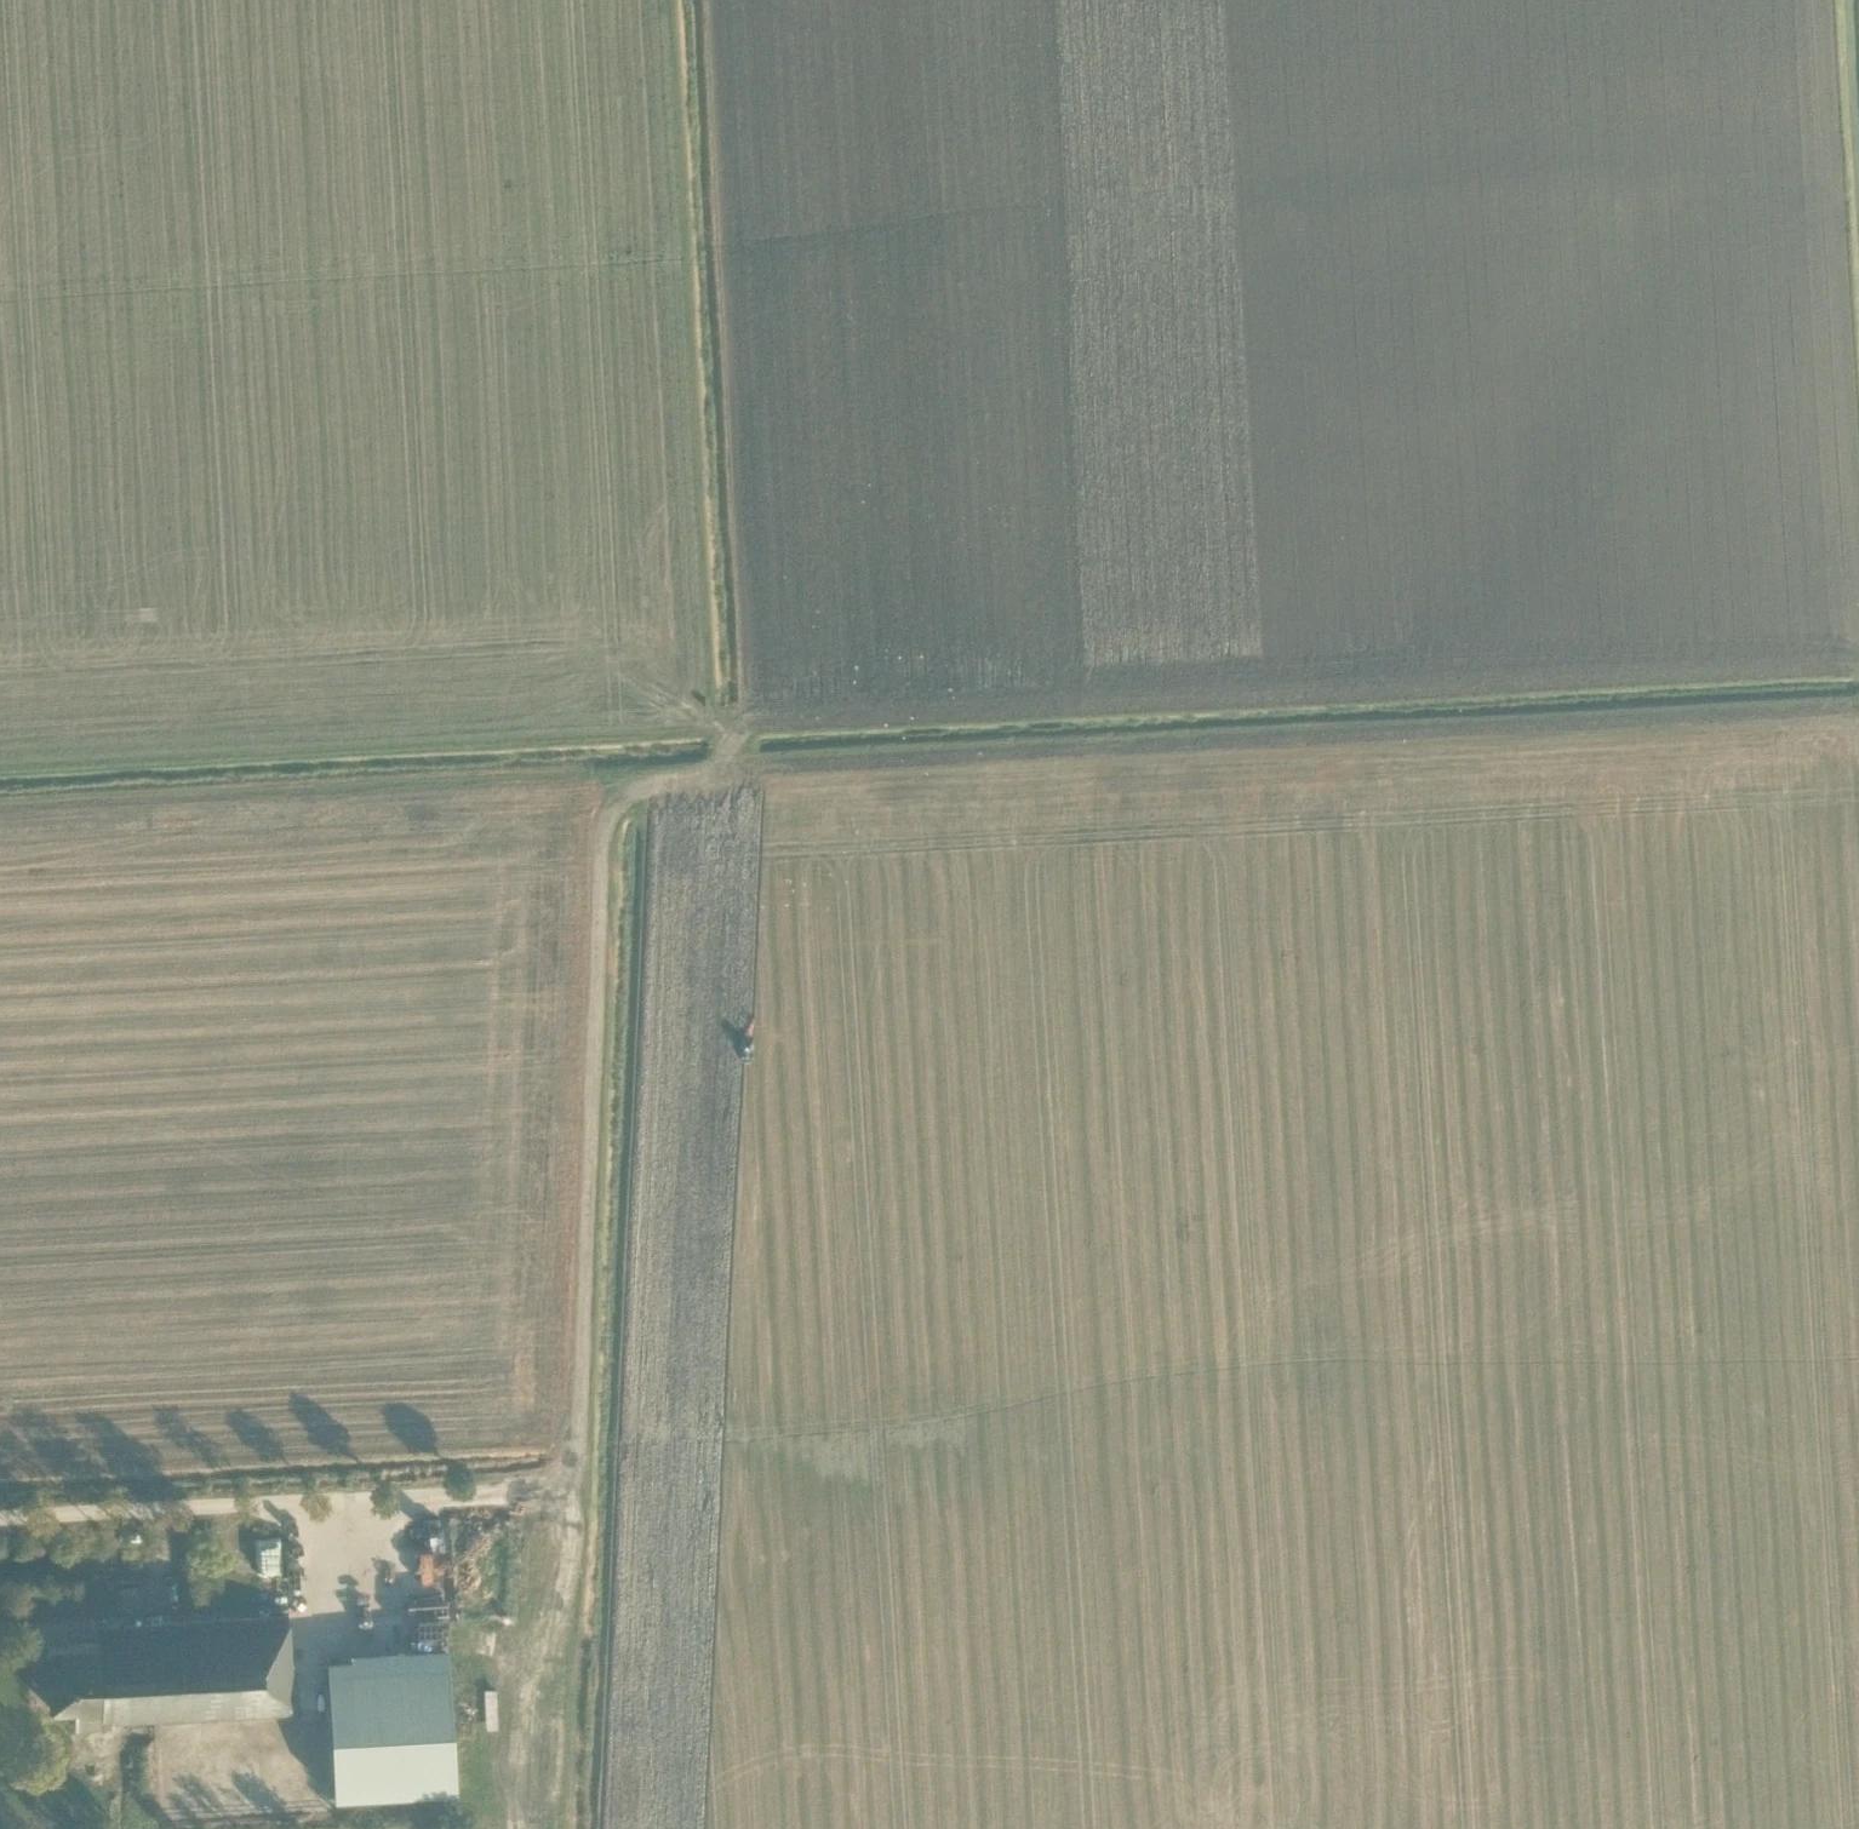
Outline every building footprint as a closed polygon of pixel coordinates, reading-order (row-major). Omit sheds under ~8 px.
[(392,1614),(458,1611),(455,1538),(431,1540),(431,1557),(413,1557),(412,1534),(389,1535),(392,1614)] [(99,1641),(48,1644),(51,1707),(76,1706),(76,1723),(294,1711),(289,1614),(98,1624),(99,1641)] [(328,1668),(334,1790),(456,1784),(450,1662),(328,1668)]
